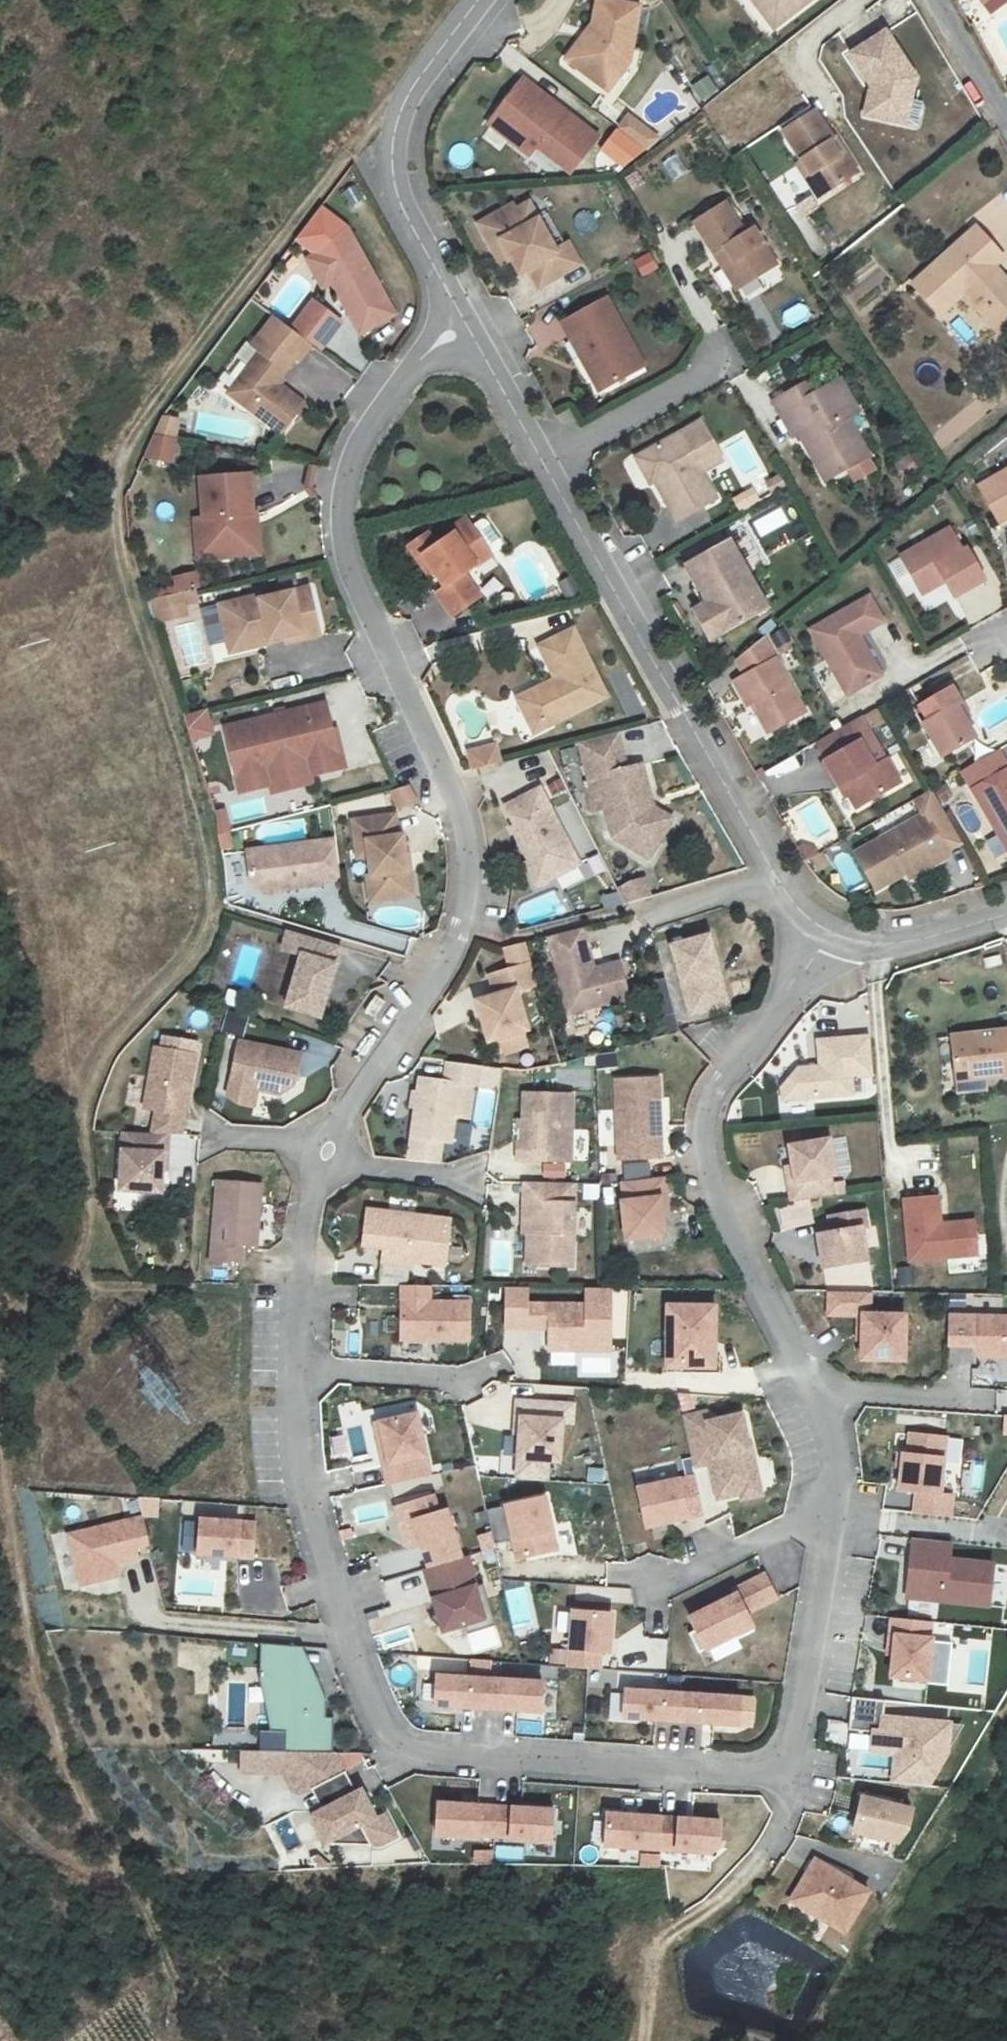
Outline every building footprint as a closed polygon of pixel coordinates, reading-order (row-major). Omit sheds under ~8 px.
[(599,0),(598,0),(589,40),(581,39),(569,57),(607,84),(623,61),(626,43),(633,43),(639,7),(599,0)] [(811,0),(770,0),(761,7),(778,28),(811,0)] [(915,77),(884,33),(851,56),(873,86),(867,116),(907,123),(915,77)] [(633,43),(626,43),(623,61),(607,84),(569,57),(565,62),(608,93),(629,63),(633,43)] [(569,170),(597,134),(522,77),(488,122),(529,153),(535,145),(569,170)] [(707,77),(693,87),(701,100),(716,91),(707,77)] [(832,137),(814,110),(785,131),(812,171),(804,177),(817,195),(855,170),(844,153),(840,156),(828,141),(832,137)] [(627,118),(619,128),(647,149),(655,139),(627,118)] [(636,149),(618,136),(610,147),(629,160),(636,149)] [(672,181),(686,171),(675,154),(660,164),(672,181)] [(637,174),(626,181),(633,191),(643,184),(637,174)] [(526,203),(513,211),(523,227),(536,220),(526,203)] [(510,206),(476,226),(489,249),(499,243),(510,261),(519,275),(527,270),(538,288),(579,264),(566,243),(554,250),(536,220),(523,227),(513,211),(510,206)] [(395,314),(348,231),(322,207),(296,240),(314,256),(305,261),(322,289),(330,284),(360,334),(395,314)] [(735,291),(778,264),(755,228),(742,237),(723,207),(693,226),(735,291)] [(977,227),(913,282),(941,312),(966,290),(987,314),(993,309),(1006,324),(1006,278),(995,263),(1002,256),(977,227)] [(510,261),(499,243),(489,249),(500,267),(510,261)] [(649,258),(636,266),(641,275),(655,267),(649,258)] [(599,393),(644,368),(606,300),(561,324),(599,393)] [(311,301),(291,328),(319,348),(339,321),(311,301)] [(274,384),(305,345),(272,320),(250,348),(258,355),(227,394),(278,435),(301,406),(274,384)] [(802,386),(808,398),(843,378),(837,366),(802,386)] [(802,386),(777,401),(798,437),(803,433),(831,481),(874,455),(860,431),(852,417),(861,412),(862,411),(843,378),(808,398),(802,386)] [(165,410),(157,428),(177,432),(181,414),(165,410)] [(869,425),(861,412),(852,417),(860,431),(869,425)] [(718,498),(703,471),(724,459),(702,420),(638,456),(652,482),(656,480),(679,520),(718,498)] [(177,432),(157,428),(147,448),(172,454),(177,432)] [(915,453),(896,465),(904,478),(923,466),(915,453)] [(978,488),(997,521),(1006,515),(1006,471),(978,488)] [(197,558),(259,555),(257,515),(253,515),(251,474),(202,477),(204,517),(195,518),(197,558)] [(785,475),(771,483),(777,495),(791,487),(785,475)] [(731,497),(737,512),(760,503),(754,488),(731,497)] [(483,548),(467,524),(434,547),(425,535),(406,548),(420,569),(425,565),(433,577),(442,589),(434,595),(450,619),(479,599),(463,576),(475,568),(469,559),(483,548)] [(963,554),(950,531),(902,558),(921,592),(933,585),(931,581),(940,575),(954,599),(985,581),(967,551),(963,554)] [(729,544),(685,568),(705,605),(722,636),(766,612),(729,544)] [(483,548),(469,559),(475,568),(491,558),(483,548)] [(433,577),(425,565),(420,569),(430,575),(433,577)] [(190,575),(173,579),(176,594),(193,590),(190,575)] [(571,577),(558,582),(565,601),(579,596),(571,577)] [(306,591),(291,595),(292,601),(308,597),(306,591)] [(217,607),(226,646),(265,637),(267,643),(284,639),(285,645),(317,638),(308,597),(292,601),(291,595),(259,602),(258,598),(217,607)] [(181,596),(152,602),(157,623),(186,617),(181,596)] [(868,600),(810,634),(846,698),(883,679),(862,639),(885,626),(868,600)] [(722,636),(705,605),(691,613),(708,643),(722,636)] [(605,698),(573,630),(539,646),(555,681),(525,695),(537,721),(548,725),(605,698)] [(265,637),(226,646),(228,654),(267,645),(267,643),(265,637)] [(742,684),(758,712),(773,736),(810,716),(765,639),(737,662),(748,679),(742,684)] [(915,714),(941,759),(977,739),(960,708),(964,706),(956,691),(915,714)] [(537,721),(525,695),(516,699),(532,733),(548,725),(537,721)] [(324,705),(222,728),(238,794),(269,786),(266,772),(304,763),(307,778),(339,770),(324,705)] [(206,709),(182,716),(190,741),(213,734),(206,709)] [(864,720),(845,730),(855,748),(863,744),(870,756),(880,750),(864,720)] [(815,747),(825,765),(855,748),(845,730),(815,747)] [(616,737),(580,746),(589,783),(598,781),(611,842),(645,862),(669,825),(651,813),(641,770),(625,773),(616,737)] [(863,744),(855,748),(882,796),(903,785),(891,763),(888,764),(880,750),(870,756),(863,744)] [(468,755),(471,767),(498,761),(495,748),(468,755)] [(855,811),(882,796),(855,748),(825,765),(840,792),(843,789),(855,811)] [(998,754),(962,773),(1006,853),(1006,852),(1006,771),(998,754)] [(266,772),(269,786),(271,795),(310,785),(307,778),(304,763),(266,772)] [(537,788),(503,806),(512,825),(509,827),(526,861),(538,884),(576,864),(537,788)] [(394,793),(387,794),(394,810),(414,806),(408,792),(407,790),(394,793)] [(961,846),(932,793),(914,803),(923,819),(925,817),(945,855),(961,846)] [(307,797),(295,800),(297,810),(309,807),(307,797)] [(223,812),(214,814),(218,834),(228,832),(223,812)] [(397,839),(394,817),(352,822),(355,845),(366,844),(367,859),(368,862),(370,878),(366,878),(369,904),(412,899),(409,873),(406,873),(402,839),(397,839)] [(923,819),(855,855),(875,892),(905,876),(930,863),(933,868),(948,860),(945,855),(925,817),(923,819)] [(228,835),(219,837),(222,853),(231,851),(228,835)] [(333,843),(245,854),(249,886),(261,896),(319,888),(318,882),(338,880),(333,843)] [(367,859),(366,844),(355,845),(357,860),(367,859)] [(533,886),(538,884),(526,861),(521,863),(533,886)] [(930,863),(905,876),(908,882),(933,868),(930,863)] [(645,877),(616,886),(622,905),(651,896),(645,877)] [(583,930),(549,938),(567,1015),(628,999),(620,965),(593,972),(583,930)] [(299,955),(304,936),(285,931),(279,950),(299,955)] [(338,947),(304,936),(299,955),(284,1007),(317,1017),(338,947)] [(672,946),(690,1015),(722,1006),(714,974),(718,973),(709,936),(672,946)] [(512,970),(489,977),(495,996),(475,1001),(486,1041),(524,1031),(514,992),(535,987),(530,966),(524,944),(506,948),(512,970)] [(718,973),(714,974),(722,1006),(727,1005),(718,973)] [(652,984),(656,1004),(669,1002),(665,982),(652,984)] [(239,1008),(242,992),(225,990),(223,1006),(239,1008)] [(238,1036),(244,1017),(227,1012),(221,1031),(238,1036)] [(952,1034),(958,1092),(987,1089),(986,1077),(1006,1074),(1006,1029),(952,1034)] [(871,1074),(866,1036),(814,1043),(818,1068),(795,1072),(780,1090),(782,1103),(852,1094),(850,1077),(871,1074)] [(240,1038),(231,1081),(229,1093),(239,1101),(255,1104),(259,1087),(281,1092),(296,1082),(302,1051),(240,1038)] [(196,1050),(156,1041),(144,1102),(155,1104),(150,1127),(167,1128),(180,1129),(196,1050)] [(481,1061),(447,1057),(445,1077),(420,1073),(412,1133),(452,1138),(455,1111),(460,1080),(478,1082),(481,1061)] [(658,1079),(616,1081),(620,1160),(662,1158),(661,1140),(655,1141),(654,1100),(659,1100),(658,1079)] [(470,1113),(474,1082),(460,1080),(455,1111),(470,1113)] [(569,1157),(571,1090),(522,1088),(521,1137),(516,1137),(516,1155),(569,1157)] [(612,1112),(599,1113),(601,1145),(614,1144),(612,1112)] [(165,1157),(166,1137),(149,1135),(121,1134),(118,1192),(159,1194),(160,1172),(161,1156),(165,1157)] [(826,1135),(786,1141),(791,1175),(784,1176),(787,1197),(842,1189),(839,1176),(827,1178),(826,1171),(831,1170),(826,1135)] [(637,1180),(639,1164),(621,1162),(620,1178),(637,1180)] [(565,1179),(566,1165),(544,1163),(543,1178),(565,1179)] [(776,1164),(752,1173),(762,1199),(786,1189),(776,1164)] [(623,1185),(625,1201),(622,1202),(626,1240),(663,1236),(661,1211),(665,1210),(662,1180),(623,1185)] [(259,1185),(215,1181),(208,1263),(238,1266),(239,1249),(253,1249),(259,1185)] [(523,1233),(528,1233),(528,1265),(573,1266),(574,1183),(524,1182),(523,1233)] [(936,1196),(904,1199),(910,1260),(976,1254),(972,1218),(939,1221),(936,1196)] [(446,1264),(451,1219),(367,1210),(363,1246),(384,1248),(382,1262),(411,1264),(411,1260),(446,1264)] [(865,1211),(830,1217),(833,1232),(819,1235),(823,1258),(829,1257),(830,1267),(868,1261),(862,1228),(868,1227),(865,1211)] [(830,1267),(829,1257),(823,1258),(819,1263),(830,1267)] [(529,1282),(505,1281),(504,1320),(548,1321),(547,1344),(611,1345),(612,1283),(585,1283),(584,1300),(528,1299),(529,1282)] [(431,1286),(402,1286),(402,1340),(471,1340),(471,1302),(431,1302),(431,1286)] [(824,1315),(862,1315),(872,1315),(872,1294),(824,1293),(824,1315)] [(666,1300),(666,1356),(713,1358),(714,1300),(676,1300),(666,1300)] [(872,1315),(862,1315),(861,1357),(905,1358),(905,1316),(872,1315)] [(950,1315),(950,1347),(979,1348),(979,1357),(1006,1358),(1006,1315),(950,1315)] [(713,1358),(666,1356),(665,1368),(713,1368),(713,1358)] [(573,1402),(517,1398),(516,1418),(521,1419),(517,1476),(547,1478),(548,1459),(558,1460),(561,1421),(571,1422),(573,1402)] [(385,1453),(389,1474),(430,1465),(417,1405),(381,1412),(390,1452),(385,1453)] [(707,1410),(683,1415),(694,1465),(711,1461),(712,1467),(718,1466),(719,1472),(714,1478),(718,1496),(742,1491),(743,1496),(762,1492),(752,1445),(749,1446),(742,1413),(709,1420),(707,1410)] [(947,1436),(906,1432),(900,1489),(916,1490),(914,1511),(952,1515),(955,1493),(941,1492),(947,1436)] [(981,1488),(985,1464),(967,1461),(963,1485),(981,1488)] [(696,1470),(699,1493),(711,1492),(708,1469),(696,1470)] [(637,1487),(643,1514),(646,1525),(675,1519),(702,1513),(694,1475),(637,1487)] [(419,1534),(427,1558),(459,1548),(445,1500),(436,1502),(431,1485),(394,1496),(400,1513),(412,1510),(419,1534)] [(505,1505),(517,1560),(560,1551),(547,1495),(505,1505)] [(412,1510),(400,1513),(407,1538),(419,1534),(412,1510)] [(149,1543),(142,1516),(68,1534),(80,1584),(116,1575),(113,1562),(136,1556),(134,1546),(149,1543)] [(255,1521),(201,1518),(198,1553),(253,1556),(255,1521)] [(182,1521),(181,1553),(195,1553),(195,1522),(182,1521)] [(492,1538),(489,1522),(478,1526),(482,1541),(492,1538)] [(912,1541),(907,1597),(988,1605),(992,1564),(950,1560),(952,1545),(912,1541)] [(427,1558),(422,1559),(435,1602),(428,1610),(441,1622),(462,1616),(465,1625),(493,1617),(480,1574),(473,1577),(464,1546),(459,1548),(427,1558)] [(691,1630),(700,1650),(710,1645),(717,1659),(744,1646),(739,1637),(756,1628),(748,1611),(778,1596),(766,1572),(735,1587),(737,1592),(691,1615),(697,1627),(691,1630)] [(569,1666),(599,1668),(600,1650),(608,1651),(610,1613),(572,1610),(569,1666)] [(887,1654),(893,1654),(891,1679),(946,1684),(949,1644),(931,1642),(933,1624),(890,1621),(887,1654)] [(322,1690),(301,1647),(261,1644),(261,1679),(270,1731),(259,1731),(259,1752),(332,1752),(331,1719),(324,1719),(324,1702),(322,1690)] [(566,1664),(567,1650),(549,1649),(548,1663),(566,1664)] [(255,1681),(255,1667),(229,1667),(229,1681),(255,1681)] [(486,1705),(488,1677),(435,1674),(433,1702),(486,1705)] [(540,1680),(488,1677),(486,1705),(539,1709),(540,1680)] [(690,1692),(627,1688),(625,1716),(688,1720),(690,1692)] [(753,1697),(690,1692),(688,1720),(751,1725),(753,1697)] [(853,1699),(850,1730),(872,1733),(870,1750),(894,1753),(892,1781),(930,1784),(948,1755),(952,1722),(884,1715),(885,1702),(853,1699)] [(364,1760),(361,1752),(332,1752),(259,1752),(240,1752),(240,1772),(285,1773),(297,1792),(304,1793),(312,1789),(346,1772),(364,1760)] [(346,1772),(312,1789),(322,1809),(356,1791),(346,1772)] [(356,1791),(322,1809),(311,1815),(327,1844),(361,1825),(371,1844),(382,1844),(398,1836),(386,1812),(377,1817),(362,1788),(356,1791)] [(914,1807),(861,1793),(851,1832),(896,1843),(908,1829),(914,1807)] [(494,1835),(496,1805),(438,1802),(436,1834),(478,1836),(478,1834),(494,1835)] [(554,1808),(496,1805),(494,1835),(510,1836),(510,1838),(552,1840),(554,1808)] [(663,1816),(608,1813),(606,1845),(661,1848),(663,1816)] [(720,1820),(663,1816),(661,1848),(712,1851),(719,1845),(720,1820)] [(473,1865),(492,1865),(492,1850),(472,1851),(473,1865)] [(660,1855),(641,1854),(640,1865),(659,1866),(660,1855)] [(815,1859),(791,1900),(845,1931),(869,1890),(815,1859)]
